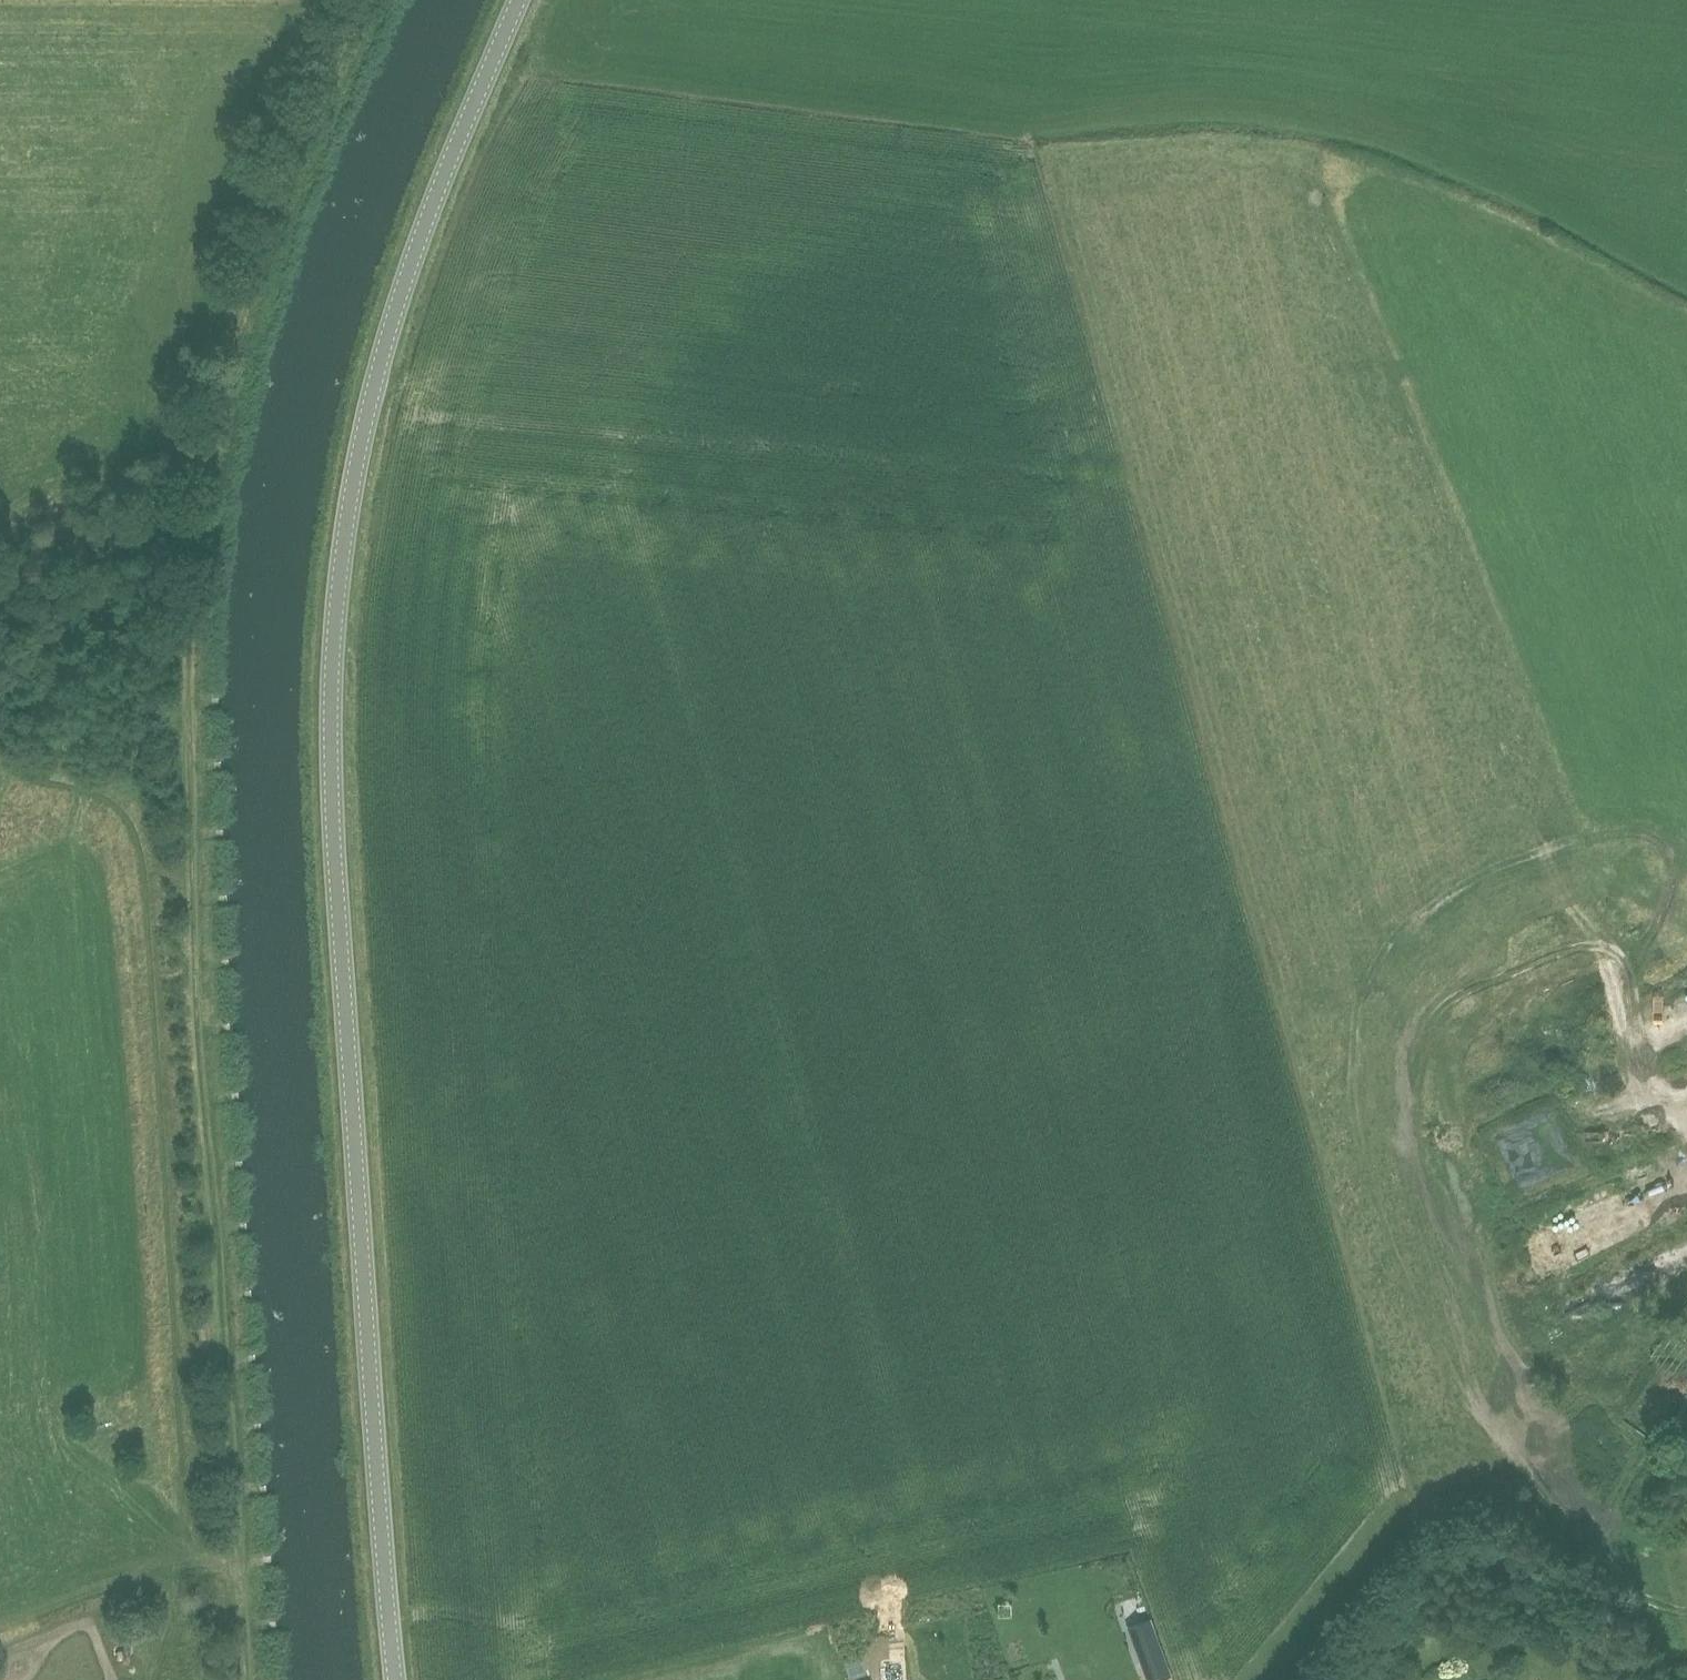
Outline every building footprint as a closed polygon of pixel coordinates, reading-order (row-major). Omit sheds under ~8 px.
[(1670,994),(1682,1023),(1686,1021),(1686,987),(1670,994)] [(1532,1230),(1547,1263),(1686,1202),(1686,1177),(1682,1165),(1532,1230)] [(1127,1624),(1141,1662),(1162,1655),(1148,1617),(1127,1624)]
